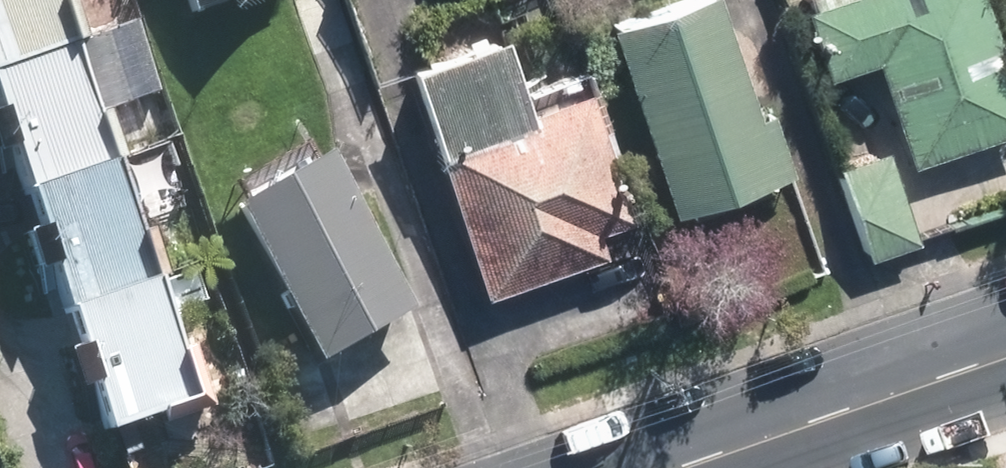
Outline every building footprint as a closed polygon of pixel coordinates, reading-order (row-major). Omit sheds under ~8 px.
[(66,38),(52,0),(0,0),(0,63),(66,38)] [(818,15),(836,67),(886,51),(922,157),(1005,130),(1005,83),(979,0),(865,0),(818,15)] [(713,2),(621,32),(681,211),(789,175),(771,121),(754,126),(713,2)] [(500,45),(424,72),(448,140),(524,114),(500,45)] [(0,80),(0,93),(34,186),(108,159),(70,55),(0,80)] [(587,102),(450,149),(496,282),(594,249),(588,230),(627,216),(587,102)] [(885,157),(842,171),(870,260),(914,246),(885,157)] [(325,170),(245,218),(330,358),(409,311),(325,170)] [(110,171),(36,198),(74,302),(148,275),(110,171)] [(152,290),(78,317),(116,421),(190,394),(152,290)]
